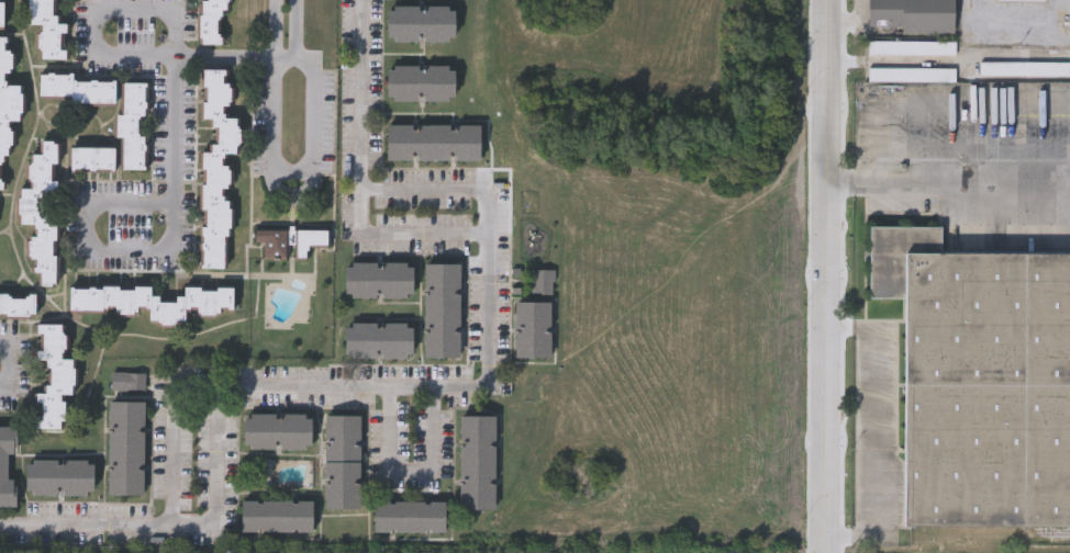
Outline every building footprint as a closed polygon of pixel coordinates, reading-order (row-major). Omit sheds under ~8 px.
[(26,24),(26,0),(56,0),(56,23),(67,23),(67,59),(35,58),(36,24),(26,24)] [(197,44),(197,0),(229,0),(229,9),(221,9),(221,44),(197,44)] [(867,29),(868,0),(954,0),(954,30),(867,29)] [(454,41),(387,41),(387,7),(454,7),(454,41)] [(4,190),(0,189),(0,36),(12,37),(10,72),(4,72),(3,83),(23,86),(21,122),(9,121),(4,190)] [(454,100),(387,100),(387,66),(454,66),(454,100)] [(197,268),(199,151),(210,151),(210,120),(198,120),(199,68),(230,69),(229,117),(239,117),(238,154),(230,154),(227,268),(197,268)] [(70,99),(37,99),(37,72),(70,74),(70,79),(113,79),(112,105),(70,105),(70,99)] [(118,115),(118,81),(146,81),(146,169),(115,169),(115,115),(118,115)] [(387,160),(387,124),(479,124),(479,160),(387,160)] [(56,142),(56,285),(36,285),(36,272),(29,272),(29,224),(16,224),(16,189),(25,189),(25,154),(38,154),(38,142),(56,142)] [(112,172),(69,172),(69,147),(112,147),(112,172)] [(902,529),(1069,529),(1069,257),(940,257),(940,229),(869,229),(869,298),(903,300),(902,529)] [(289,231),(255,231),(255,244),(265,244),(265,261),(289,261),(289,231)] [(331,232),(295,231),(295,260),(309,260),(309,249),(331,249),(331,232)] [(344,263),(412,263),(412,297),(344,297),(344,263)] [(458,263),(458,358),(424,358),(424,263),(458,263)] [(554,268),(554,295),(531,295),(531,268),(554,268)] [(68,285),(148,287),(148,297),(182,298),(182,286),(231,287),(231,315),(196,314),(196,312),(183,312),(183,326),(147,325),(147,314),(68,313),(68,285)] [(33,317),(0,317),(0,293),(33,293),(33,317)] [(550,301),(550,358),(514,358),(514,300),(550,301)] [(411,324),(411,358),(344,358),(344,323),(411,324)] [(64,429),(32,429),(32,392),(37,392),(37,325),(64,325),(64,359),(75,359),(75,395),(64,395),(64,429)] [(145,390),(112,390),(112,373),(145,373),(145,390)] [(143,495),(108,495),(108,400),(143,402),(143,495)] [(242,414),(310,414),(310,449),(242,449),(242,414)] [(324,508),(324,415),(359,416),(359,508),(324,508)] [(495,416),(495,510),(459,510),(459,416),(495,416)] [(15,506),(0,506),(0,427),(15,427),(15,454),(7,454),(7,478),(15,478),(15,506)] [(92,460),(92,495),(26,495),(26,460),(92,460)] [(311,500),(311,531),(241,531),(241,500),(311,500)] [(374,532),(374,500),(444,500),(444,532),(374,532)]
